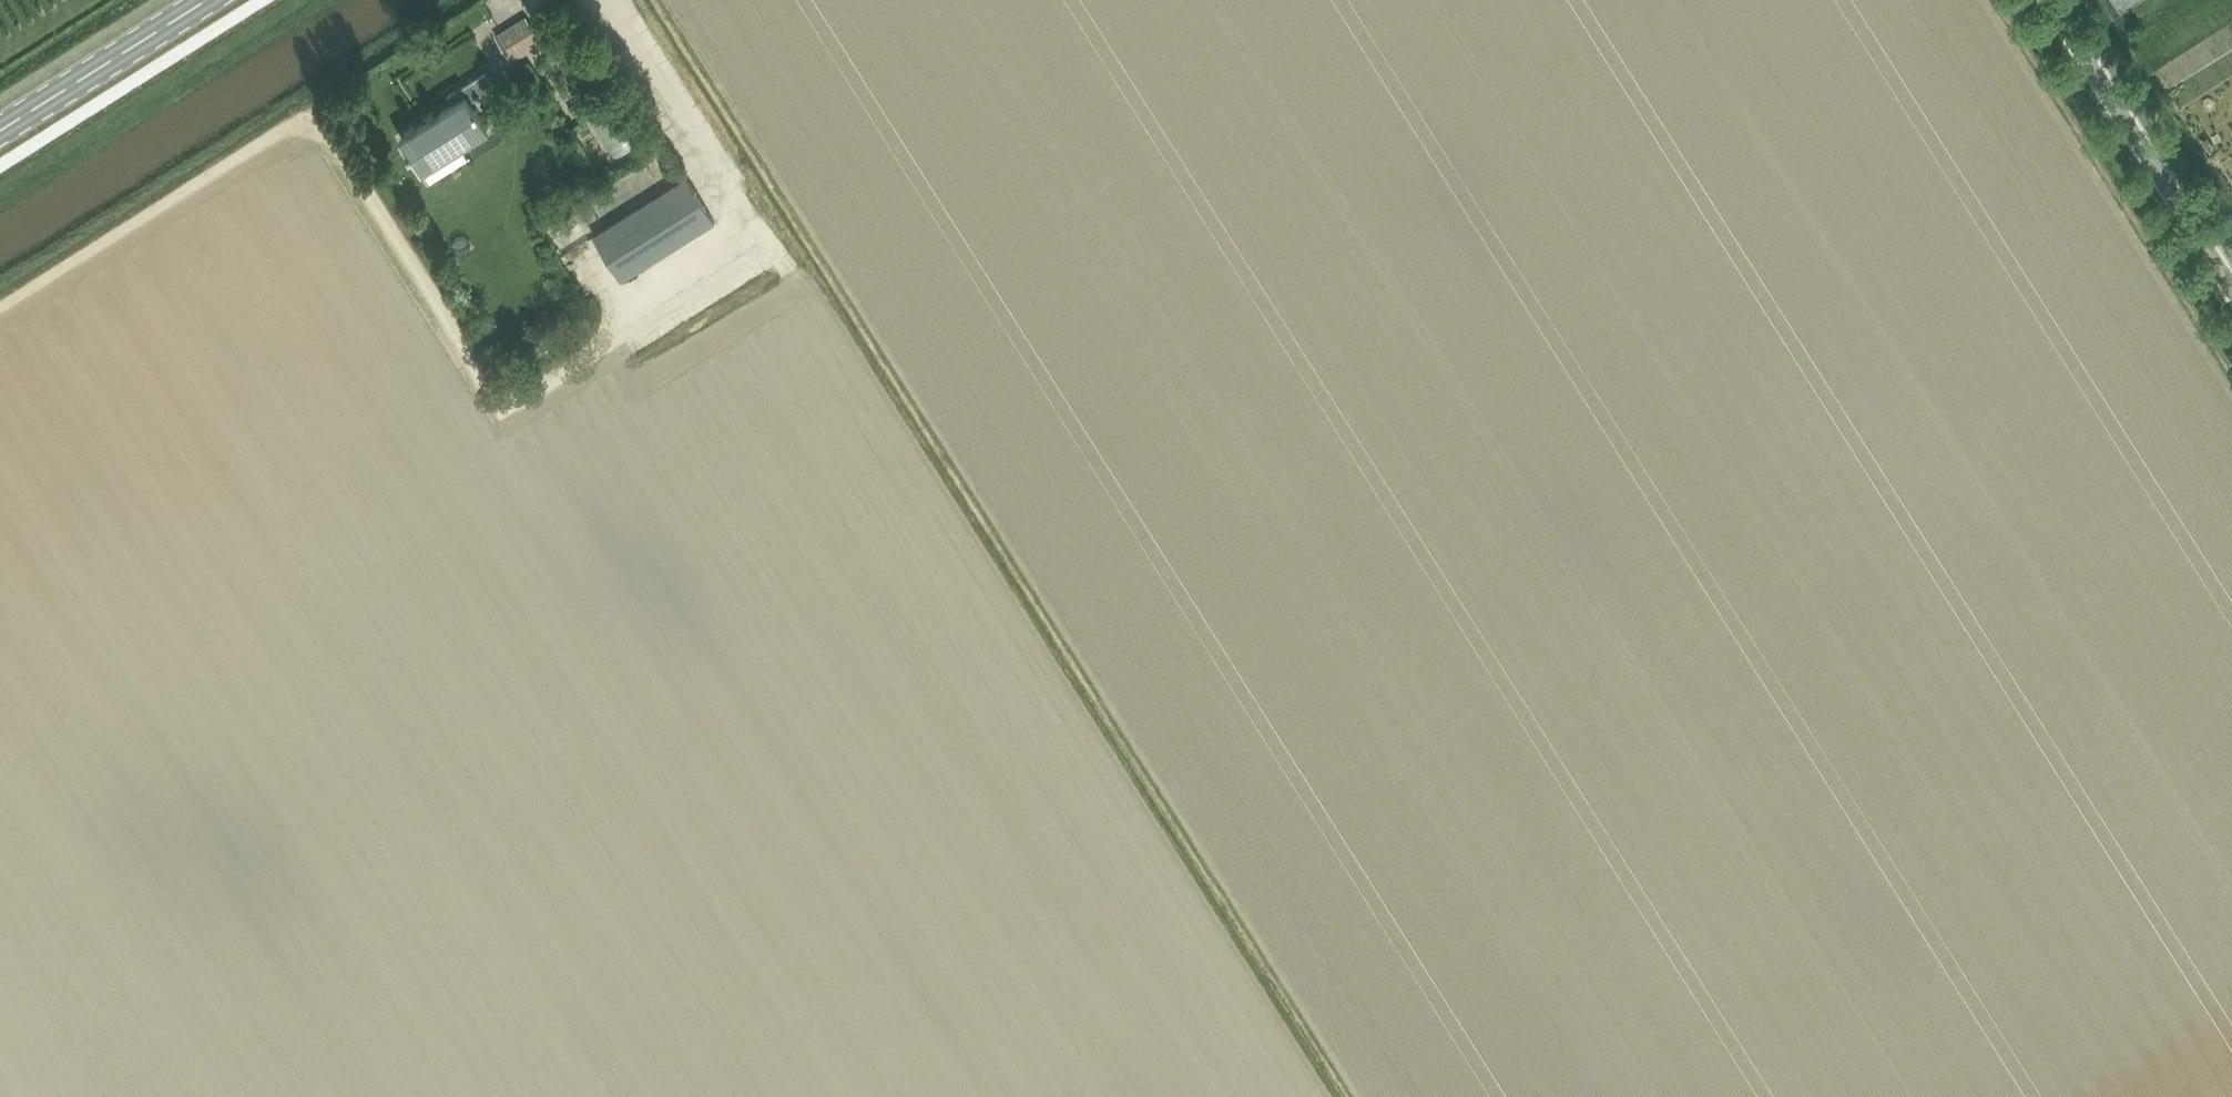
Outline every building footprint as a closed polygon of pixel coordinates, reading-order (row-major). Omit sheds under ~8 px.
[(494,37),(507,55),(537,35),(524,17),(494,37)] [(461,148),(460,147),(487,130),(477,114),(478,113),(476,109),(474,110),(469,102),(494,87),(485,72),(447,96),(453,105),(401,139),(409,152),(407,153),(410,156),(412,155),(419,167),(422,173),(461,148)] [(621,279),(714,221),(687,177),(594,235),(621,279)]
